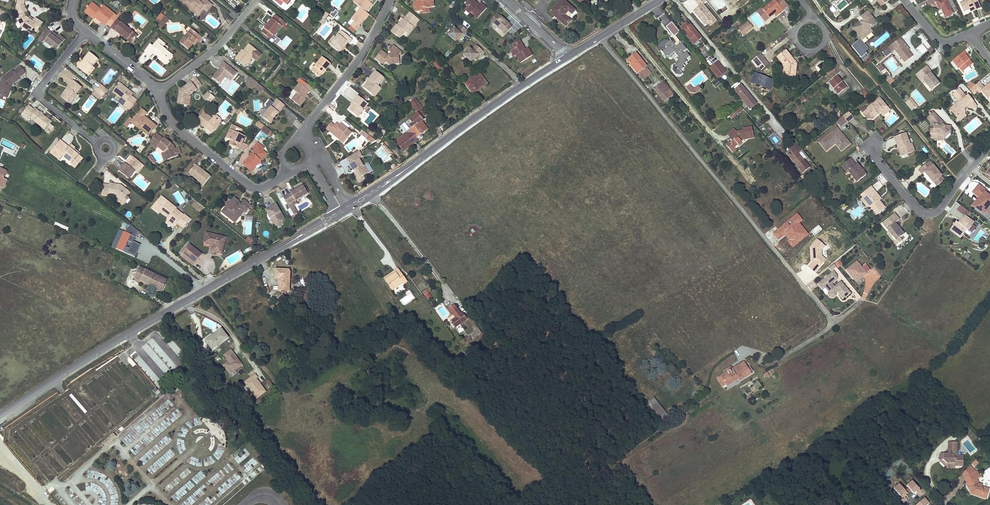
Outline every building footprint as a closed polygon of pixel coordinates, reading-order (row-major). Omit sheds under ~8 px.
[(196,15),(204,6),(209,9),(212,5),(207,0),(195,0),(194,1),(193,0),(184,0),(182,3),(196,15)] [(353,2),(361,8),(366,12),(372,4),(367,0),(355,0),(353,2)] [(417,1),(414,1),(415,7),(418,7),(418,11),(422,11),(423,10),(423,7),(427,7),(427,8),(430,7),(431,7),(431,6),(435,6),(434,0),(418,0),(418,1),(417,1)] [(477,3),(473,0),(469,0),(465,4),(468,6),(465,10),(470,14),(471,13),(478,18),(486,8),(480,3),(479,5),(477,6),(476,5),(477,3)] [(569,17),(574,11),(563,0),(561,0),(550,11),(555,15),(559,18),(558,19),(565,26),(571,20),(569,17)] [(700,7),(694,12),(705,26),(708,24),(710,26),(717,21),(715,18),(703,4),(706,2),(705,0),(694,0),(700,7)] [(773,15),(778,11),(779,13),(783,10),(775,0),(774,0),(762,9),(769,18),(773,15)] [(783,10),(788,6),(784,0),(775,0),(783,10)] [(940,10),(942,9),(945,16),(953,13),(951,8),(947,0),(935,0),(940,10)] [(969,9),(974,7),(975,10),(980,8),(977,0),(967,0),(960,3),(964,12),(969,9)] [(118,18),(106,8),(103,12),(101,10),(92,3),(89,6),(88,5),(86,7),(87,8),(84,12),(93,19),(95,17),(96,16),(98,18),(97,19),(105,26),(107,24),(112,18),(116,21),(118,18)] [(527,3),(523,7),(529,12),(533,11),(534,10),(527,3)] [(18,4),(16,9),(20,16),(22,16),(24,19),(21,20),(19,21),(22,28),(27,31),(29,29),(32,31),(33,30),(37,33),(43,23),(36,18),(34,21),(33,22),(27,18),(25,14),(28,12),(24,4),(18,4)] [(204,6),(196,15),(198,16),(204,9),(207,12),(209,9),(204,6)] [(334,19),(339,13),(335,9),(334,8),(331,12),(332,13),(330,15),(334,19)] [(366,12),(361,8),(351,19),(354,22),(351,26),(357,31),(360,27),(359,26),(364,20),(369,14),(366,12)] [(769,18),(762,9),(758,12),(766,21),(769,18)] [(873,32),(870,29),(877,23),(867,11),(860,17),(862,20),(863,21),(860,23),(859,22),(854,27),(856,30),(854,32),(860,38),(851,46),(862,58),(867,53),(866,52),(858,44),(861,41),(866,38),(873,32)] [(400,27),(399,26),(398,25),(392,32),(399,38),(405,31),(408,34),(416,24),(419,20),(411,13),(405,20),(400,27)] [(266,27),(262,32),(269,37),(272,34),(274,36),(282,26),(284,27),(287,23),(276,14),(268,24),(266,27)] [(512,27),(501,16),(501,17),(497,14),(492,20),(495,23),(494,24),(506,34),(512,27)] [(111,27),(116,21),(112,18),(107,24),(111,27)] [(111,28),(114,31),(125,39),(126,38),(128,40),(127,40),(131,44),(138,36),(122,22),(118,19),(111,28)] [(672,22),(666,27),(673,35),(675,35),(680,32),(672,22)] [(681,27),(694,43),(698,40),(701,37),(691,25),(689,26),(686,23),(681,27)] [(744,36),(751,30),(752,29),(748,23),(739,30),(744,36)] [(455,41),(457,39),(461,34),(462,35),(467,30),(460,24),(456,29),(453,27),(447,34),(455,41)] [(46,29),(40,36),(46,41),(45,42),(52,47),(53,46),(57,49),(65,40),(59,35),(58,37),(57,39),(55,37),(56,35),(52,32),(52,33),(46,29)] [(189,50),(193,44),(197,39),(199,41),(202,37),(192,29),(181,44),(189,50)] [(337,38),(331,45),(338,52),(346,41),(348,42),(350,44),(353,40),(342,31),(337,38)] [(675,35),(673,35),(670,36),(671,38),(672,37),(676,42),(678,45),(679,40),(675,35)] [(891,52),(895,49),(906,62),(913,56),(908,50),(904,44),(905,43),(900,38),(891,45),(888,48),(891,52)] [(150,56),(152,53),(154,51),(157,54),(155,55),(159,58),(163,61),(169,53),(162,48),(165,44),(158,39),(153,46),(150,44),(144,51),(150,56)] [(522,48),(524,47),(519,40),(513,45),(515,48),(511,50),(515,56),(516,55),(521,63),(532,55),(528,48),(525,49),(524,50),(522,48)] [(665,40),(660,43),(661,44),(665,49),(663,51),(662,51),(664,55),(665,56),(669,55),(674,52),(679,57),(677,59),(678,60),(677,61),(677,62),(673,65),(672,70),(675,75),(681,75),(683,74),(680,70),(684,68),(682,66),(684,65),(683,63),(687,61),(685,59),(689,56),(686,51),(683,53),(682,51),(686,49),(681,43),(678,45),(676,46),(674,44),(671,40),(668,41),(665,40)] [(346,41),(338,52),(340,53),(348,42),(346,41)] [(869,50),(861,41),(858,44),(866,52),(869,50)] [(239,56),(238,55),(235,58),(245,66),(247,63),(253,56),(257,51),(249,44),(244,50),(239,56)] [(922,55),(928,50),(923,44),(917,48),(922,55)] [(478,56),(482,51),(476,45),(472,50),(469,48),(463,55),(471,62),(477,55),(478,56)] [(394,64),(394,61),(399,61),(398,55),(401,52),(394,46),(389,51),(391,53),(389,56),(382,51),(376,59),(383,64),(385,62),(389,64),(394,64)] [(701,49),(698,52),(704,60),(707,63),(712,59),(709,56),(701,47),(700,48),(701,49)] [(886,56),(891,52),(887,48),(883,52),(886,56)] [(777,57),(783,64),(785,66),(785,72),(796,73),(797,62),(792,62),(790,60),(793,58),(786,50),(777,57)] [(969,60),(965,55),(966,54),(963,51),(952,61),(958,69),(959,68),(963,72),(972,64),(969,60)] [(82,62),(78,67),(87,74),(92,67),(98,59),(90,52),(84,59),(85,60),(83,62),(82,62)] [(163,61),(159,58),(157,59),(165,65),(172,56),(169,53),(163,61)] [(759,55),(751,61),(757,68),(757,67),(760,71),(767,65),(759,55)] [(635,58),(633,56),(627,61),(638,73),(643,78),(645,76),(641,71),(646,66),(638,56),(635,58)] [(320,77),(322,74),(325,70),(326,71),(332,64),(323,57),(312,71),(320,77)] [(437,61),(434,64),(439,70),(442,67),(437,61)] [(717,62),(710,68),(718,78),(725,71),(717,62)] [(221,71),(219,70),(212,78),(220,84),(226,76),(231,80),(237,73),(226,64),(221,71)] [(785,66),(783,64),(782,65),(783,66),(782,75),(795,76),(796,73),(785,72),(785,66)] [(0,84),(0,95),(3,96),(5,91),(9,93),(11,87),(9,87),(10,84),(12,85),(20,79),(19,77),(26,72),(21,66),(14,71),(13,70),(3,77),(5,78),(4,79),(2,84),(0,83),(0,84)] [(646,66),(641,71),(645,76),(651,71),(646,66)] [(927,66),(919,73),(924,79),(922,81),(925,84),(931,92),(940,85),(936,80),(936,81),(933,78),(934,77),(931,74),(932,73),(927,66)] [(92,67),(87,74),(89,76),(95,69),(92,67)] [(366,81),(368,82),(377,72),(376,71),(369,79),(369,78),(366,81)] [(368,82),(364,88),(373,95),(379,87),(385,79),(377,72),(368,82)] [(477,91),(476,90),(486,82),(479,73),(465,84),(473,94),(477,91)] [(924,79),(919,73),(915,76),(923,86),(925,84),(922,81),(924,79)] [(845,88),(840,83),(842,81),(837,75),(828,83),(838,94),(845,88)] [(250,77),(248,81),(255,87),(258,84),(258,83),(250,77)] [(202,86),(196,78),(192,81),(198,88),(202,86)] [(67,89),(64,94),(67,96),(65,99),(69,102),(72,98),(74,100),(78,95),(77,94),(82,87),(74,80),(68,87),(69,88),(68,90),(67,89)] [(305,99),(304,97),(306,94),(312,88),(302,80),(294,90),(297,93),(292,99),(300,106),(306,99),(305,99)] [(255,87),(248,81),(245,84),(253,90),(254,88),(255,87)] [(179,95),(178,101),(188,102),(189,96),(197,89),(191,82),(183,88),(185,90),(179,95)] [(486,82),(476,90),(477,91),(487,84),(486,82)] [(663,82),(655,88),(666,100),(673,94),(663,82)] [(983,87),(979,82),(975,85),(979,90),(983,87)] [(132,95),(125,90),(126,89),(120,83),(112,92),(125,103),(124,105),(130,110),(132,108),(135,103),(137,101),(131,96),(132,95)] [(255,87),(254,88),(260,93),(264,89),(258,84),(255,87)] [(757,104),(741,84),(734,90),(750,109),(757,104)] [(989,97),(989,96),(989,84),(981,91),(987,99),(989,97)] [(690,85),(686,88),(689,93),(696,94),(701,89),(698,85),(695,88),(692,88),(690,85)] [(975,85),(969,89),(974,95),(979,90),(975,85)] [(379,87),(373,95),(375,97),(382,89),(379,87)] [(98,88),(96,92),(102,98),(108,90),(105,88),(103,92),(98,88)] [(957,107),(952,111),(956,116),(957,115),(958,116),(959,116),(963,116),(965,114),(965,111),(965,109),(967,107),(968,109),(972,108),(973,109),(977,106),(968,95),(966,96),(960,89),(953,95),(959,102),(955,105),(957,107)] [(96,92),(93,95),(100,101),(102,98),(96,92)] [(188,102),(178,101),(177,104),(190,106),(191,96),(189,96),(188,102)] [(353,106),(350,110),(357,116),(362,109),(363,110),(368,103),(359,96),(354,102),(355,103),(353,106)] [(867,111),(862,114),(867,120),(868,118),(872,119),(872,120),(876,117),(877,115),(879,113),(883,117),(890,111),(879,98),(868,108),(867,111)] [(277,99),(274,103),(282,109),(285,105),(277,99)] [(418,113),(400,127),(405,133),(395,141),(404,152),(418,140),(416,138),(428,129),(422,121),(423,120),(422,118),(427,114),(415,99),(410,103),(418,113)] [(917,107),(914,103),(911,105),(908,101),(907,102),(914,110),(917,107)] [(270,123),(274,119),(272,117),(274,115),(276,116),(282,109),(274,103),(263,117),(270,123)] [(28,105),(21,114),(28,120),(30,118),(44,129),(51,121),(37,110),(35,111),(28,105)] [(245,111),(241,107),(236,113),(239,115),(241,112),(243,113),(245,111)] [(140,112),(139,114),(148,121),(149,119),(140,112)] [(197,121),(205,127),(206,126),(209,128),(208,129),(213,133),(221,124),(213,117),(212,118),(204,112),(197,121)] [(843,117),(847,122),(848,123),(854,118),(849,112),(843,117)] [(139,114),(133,120),(139,124),(137,127),(141,130),(142,128),(150,134),(157,126),(149,119),(148,121),(139,114)] [(928,120),(931,123),(937,117),(934,114),(928,120)] [(847,122),(843,117),(836,122),(841,127),(847,122)] [(937,117),(931,123),(934,126),(935,130),(930,130),(930,136),(932,136),(932,140),(937,140),(937,142),(944,142),(944,140),(944,137),(948,132),(952,132),(953,132),(953,127),(947,127),(946,128),(945,126),(944,124),(937,117)] [(335,126),(330,132),(333,134),(335,132),(341,137),(340,139),(344,143),(352,133),(341,124),(340,125),(337,123),(335,126)] [(262,129),(261,131),(268,136),(272,131),(265,126),(262,129)] [(735,132),(731,136),(733,140),(732,141),(730,143),(729,141),(725,145),(731,152),(735,149),(734,147),(737,144),(739,145),(741,143),(740,142),(743,139),(754,137),(752,127),(743,129),(743,130),(744,132),(740,133),(740,131),(735,132)] [(850,144),(837,128),(821,141),(828,149),(835,143),(841,151),(850,144)] [(727,134),(729,137),(731,136),(735,132),(733,129),(727,134)] [(249,146),(243,143),(245,137),(235,132),(231,130),(227,138),(232,141),(234,142),(234,141),(236,142),(235,142),(237,144),(236,148),(240,150),(244,152),(249,146)] [(360,134),(366,139),(369,135),(363,130),(360,134)] [(157,147),(164,138),(157,133),(150,142),(157,147)] [(894,138),(898,148),(899,147),(901,152),(900,153),(899,153),(901,158),(902,157),(906,156),(910,158),(916,155),(913,147),(911,148),(906,134),(894,138)] [(157,147),(164,153),(167,160),(181,155),(178,148),(174,149),(169,145),(170,144),(164,138),(157,147)] [(64,145),(59,141),(50,152),(59,160),(62,156),(71,164),(71,165),(75,168),(82,159),(78,155),(73,151),(74,149),(75,149),(71,145),(69,147),(65,144),(64,145)] [(826,151),(828,149),(821,141),(819,142),(826,151)] [(251,159),(248,159),(243,165),(252,172),(258,165),(257,164),(261,160),(262,160),(267,154),(263,150),(265,148),(258,142),(253,148),(256,150),(254,152),(255,154),(251,159)] [(809,167),(798,153),(802,150),(795,142),(791,145),(793,147),(789,150),(786,152),(803,172),(809,167)] [(389,155),(391,152),(386,147),(383,150),(389,155)] [(356,153),(352,155),(355,160),(350,163),(350,164),(354,172),(356,171),(358,173),(356,174),(355,175),(359,183),(365,180),(363,176),(369,173),(364,166),(356,153)] [(352,155),(347,158),(350,163),(355,160),(352,155)] [(113,164),(120,168),(123,163),(117,158),(113,164)] [(127,165),(126,164),(120,172),(129,179),(135,171),(136,172),(142,164),(134,158),(127,165)] [(860,170),(861,169),(857,164),(855,165),(851,159),(842,167),(847,173),(848,172),(857,183),(866,176),(862,171),(862,172),(860,170)] [(930,162),(925,167),(928,171),(925,174),(934,184),(935,184),(938,187),(945,181),(942,177),(943,177),(930,162)] [(110,163),(106,170),(111,173),(115,165),(110,163)] [(195,164),(190,171),(193,173),(192,175),(204,185),(210,177),(206,173),(205,174),(203,173),(204,172),(195,164)] [(928,171),(925,167),(919,171),(923,175),(925,174),(928,171)] [(123,187),(118,187),(118,185),(110,184),(110,186),(104,185),(103,196),(108,196),(108,195),(117,196),(121,199),(123,201),(126,196),(130,192),(123,187)] [(986,213),(989,208),(989,196),(985,192),(986,190),(978,184),(972,192),(980,198),(977,202),(976,201),(972,205),(978,210),(979,208),(984,212),(986,213)] [(295,191),(291,193),(292,193),(284,198),(289,205),(296,201),(309,194),(304,185),(295,191)] [(861,196),(863,199),(869,206),(867,208),(869,210),(871,209),(877,215),(887,206),(882,200),(880,198),(881,196),(877,192),(879,191),(874,185),(861,196)] [(125,205),(130,199),(126,196),(123,201),(121,199),(119,201),(125,205)] [(159,211),(164,215),(167,215),(169,217),(168,218),(167,219),(168,223),(171,225),(175,225),(177,223),(183,228),(190,219),(184,215),(183,215),(181,217),(174,211),(176,209),(161,197),(153,208),(159,212),(159,211)] [(227,210),(224,213),(229,218),(232,217),(234,219),(236,216),(240,216),(244,211),(245,213),(251,206),(245,201),(242,204),(240,207),(237,204),(237,202),(237,201),(233,198),(230,201),(226,202),(226,206),(227,210)] [(863,199),(861,201),(867,208),(869,206),(863,199)] [(265,210),(271,218),(272,217),(274,221),(273,223),(273,224),(277,226),(282,223),(284,219),(275,204),(265,210)] [(968,215),(963,212),(965,209),(960,205),(956,210),(964,216),(964,215),(966,217),(968,215)] [(183,215),(176,209),(174,211),(181,217),(183,215)] [(895,214),(882,225),(896,242),(895,243),(897,246),(903,241),(901,239),(905,235),(896,224),(900,220),(895,214)] [(976,227),(971,224),(972,222),(966,217),(964,215),(964,216),(960,221),(960,222),(959,224),(956,221),(950,229),(961,237),(966,230),(967,229),(971,233),(976,227)] [(130,225),(125,232),(131,235),(135,237),(139,232),(130,225)] [(125,232),(124,232),(116,249),(124,252),(126,247),(128,242),(131,235),(125,232)] [(212,252),(217,253),(217,250),(223,252),(225,242),(222,241),(223,237),(207,233),(204,244),(213,246),(212,252)] [(128,242),(131,243),(129,249),(126,247),(124,252),(134,257),(136,252),(140,245),(133,242),(135,237),(131,235),(128,242)] [(189,245),(183,253),(180,256),(185,260),(187,257),(195,263),(202,255),(189,245)] [(195,263),(187,257),(185,260),(193,266),(195,263)] [(856,262),(847,270),(856,281),(866,273),(869,270),(865,265),(861,268),(856,262)] [(168,280),(140,267),(134,279),(163,292),(168,280)] [(275,269),(274,280),(278,280),(291,280),(291,270),(275,269)] [(398,269),(388,276),(389,278),(399,271),(398,269)] [(389,278),(388,276),(385,278),(393,290),(402,283),(403,284),(407,282),(399,271),(389,278)] [(850,292),(841,281),(834,287),(832,283),(837,279),(837,276),(833,271),(818,284),(823,289),(825,287),(829,291),(829,295),(830,297),(833,297),(835,295),(836,292),(835,291),(836,290),(843,298),(850,292)] [(290,292),(291,280),(278,280),(278,292),(290,292)] [(426,289),(422,292),(427,299),(431,296),(426,289)] [(454,305),(447,310),(452,315),(453,314),(456,318),(451,322),(459,333),(464,330),(460,324),(466,319),(462,313),(461,314),(454,305)] [(505,321),(494,331),(499,337),(510,327),(505,321)] [(221,330),(206,341),(213,349),(228,338),(221,330)] [(231,375),(236,371),(243,366),(231,349),(224,354),(230,362),(224,366),(231,375)] [(732,369),(720,376),(725,383),(726,386),(738,379),(740,381),(751,374),(750,372),(752,371),(749,367),(748,368),(742,358),(730,366),(732,369)] [(258,378),(256,374),(244,382),(256,399),(266,392),(257,379),(258,378)] [(654,397),(649,400),(663,419),(668,415),(654,397)] [(115,436),(113,434),(103,443),(105,446),(115,436)] [(947,453),(941,453),(941,459),(944,459),(947,462),(947,465),(947,467),(954,467),(954,465),(963,465),(963,455),(960,455),(957,453),(957,442),(949,442),(949,450),(949,451),(950,452),(948,454),(947,453)] [(977,471),(971,466),(963,475),(967,478),(969,483),(967,484),(971,491),(970,492),(976,494),(977,493),(978,493),(979,495),(987,497),(989,488),(982,486),(983,485),(980,484),(977,478),(981,477),(977,471)] [(226,481),(231,486),(241,478),(236,472),(226,481)] [(924,489),(921,491),(913,481),(907,486),(909,488),(907,489),(912,496),(914,495),(915,496),(917,494),(920,497),(923,494),(927,492),(924,489)] [(900,484),(894,489),(902,499),(901,500),(905,504),(905,503),(909,501),(905,496),(908,494),(900,484)]
